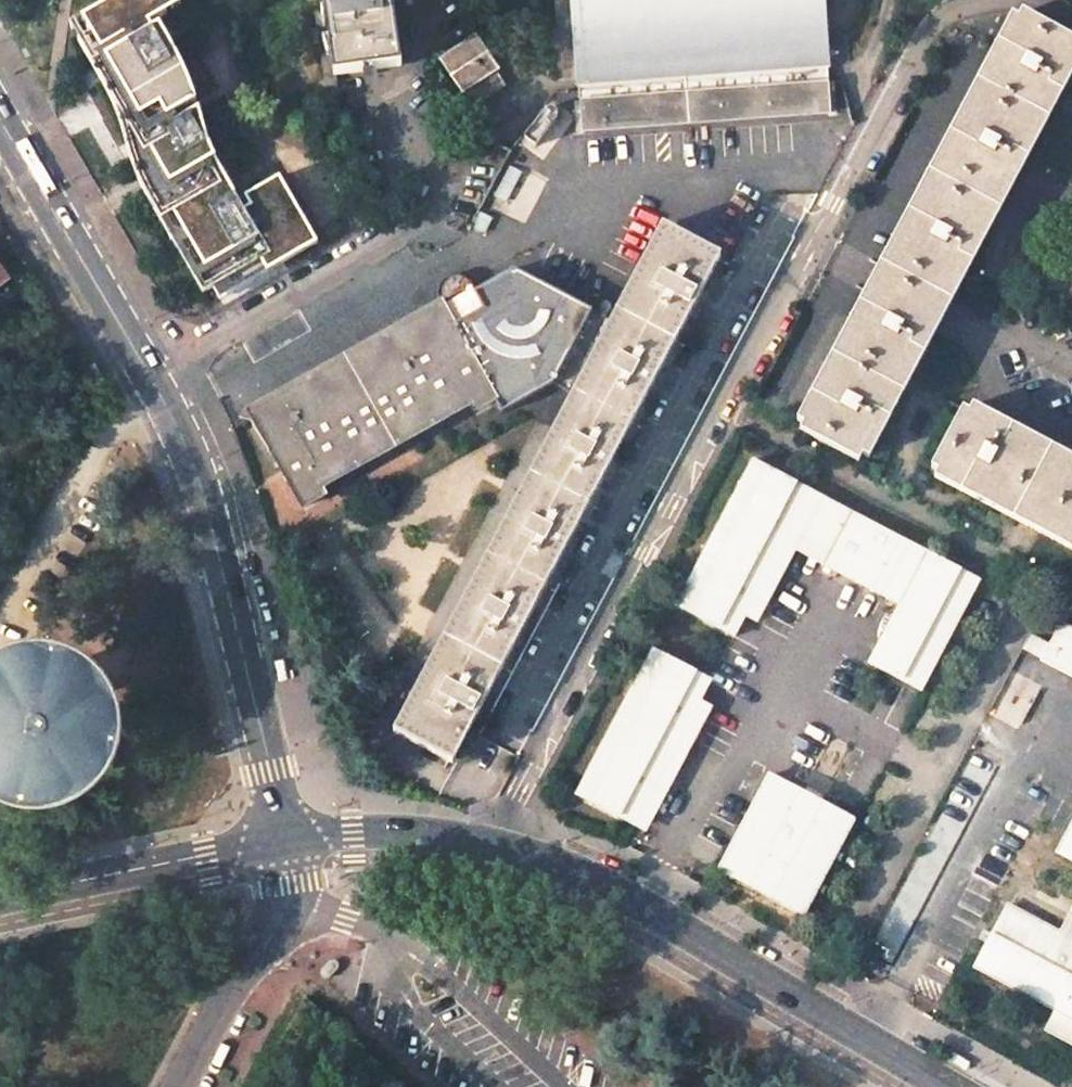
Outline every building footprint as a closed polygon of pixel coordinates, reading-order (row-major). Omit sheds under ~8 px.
[(223,174),(220,169),(212,153),(205,132),(199,111),(171,127),(168,121),(197,104),(193,94),(180,65),(159,28),(153,32),(150,26),(173,12),(167,0),(118,0),(112,4),(111,7),(107,7),(106,14),(97,12),(82,21),(100,52),(101,54),(124,41),(127,47),(105,60),(113,74),(111,75),(121,91),(123,94),(115,99),(121,108),(124,107),(129,116),(141,136),(148,132),(154,144),(131,158),(133,164),(137,174),(151,204),(203,294),(213,288),(293,242),(300,254),(304,260),(322,250),(280,177),(245,197),(250,207),(244,210),(223,174)] [(334,77),(401,68),(391,0),(324,0),(334,77)] [(581,103),(828,84),(822,0),(573,0),(581,103)] [(1021,14),(1018,20),(1011,18),(879,266),(866,291),(797,421),(803,424),(799,431),(859,463),(862,455),(869,459),(908,384),(937,328),(950,304),(1055,107),(1071,75),(1071,40),(1021,14)] [(476,37),(439,61),(462,95),(466,93),(495,73),(498,71),(476,37)] [(121,91),(111,75),(113,74),(105,60),(101,54),(100,52),(88,59),(102,82),(109,95),(116,111),(121,108),(115,99),(123,94),(121,91)] [(495,73),(466,93),(475,104),(504,87),(495,73)] [(828,84),(581,103),(582,133),(830,114),(828,84)] [(131,158),(154,144),(148,132),(141,136),(129,116),(124,107),(121,108),(116,111),(120,121),(124,133),(126,143),(131,158)] [(572,395),(397,726),(452,755),(717,256),(662,226),(598,347),(602,349),(576,397),(572,395)] [(220,299),(300,254),(293,242),(213,288),(220,299)] [(477,309),(480,299),(467,276),(456,271),(440,280),(438,281),(435,294),(442,306),(463,343),(470,339),(485,330),(488,329),(477,309)] [(477,309),(488,329),(495,325),(480,299),(477,309)] [(463,343),(442,306),(441,307),(250,414),(304,508),(324,496),(320,489),(471,405),(474,412),(495,400),(491,393),(528,372),(554,385),(572,395),(576,397),(602,349),(598,347),(524,308),(495,325),(488,329),(485,330),(470,339),(463,343)] [(972,406),(969,413),(962,409),(931,468),(938,472),(934,478),(1071,551),(1071,460),(972,406)] [(825,564),(907,606),(886,647),(879,644),(869,663),(922,691),(980,581),(753,461),(676,607),(736,637),(747,616),(759,622),(775,589),(770,587),(799,532),(832,549),(825,564)] [(1061,625),(1042,660),(1071,676),(1071,631),(1061,625)] [(103,671),(82,652),(55,641),(26,639),(0,647),(0,798),(2,800),(28,806),(55,805),(80,795),(101,777),(115,753),(121,725),(116,696),(103,671)] [(654,649),(576,796),(641,830),(652,808),(658,811),(674,781),(668,778),(691,736),(696,739),(712,709),(701,702),(713,680),(654,649)] [(767,777),(719,872),(803,916),(853,822),(767,777)] [(1054,850),(1071,860),(1071,819),(1054,850)] [(980,932),(1004,887),(975,872),(952,917),(980,932)] [(1071,1039),(1071,912),(1061,930),(1009,903),(994,932),(989,941),(977,964),(1059,1007),(1048,1026),(1071,1039)] [(989,941),(994,932),(986,928),(981,936),(989,941)]
